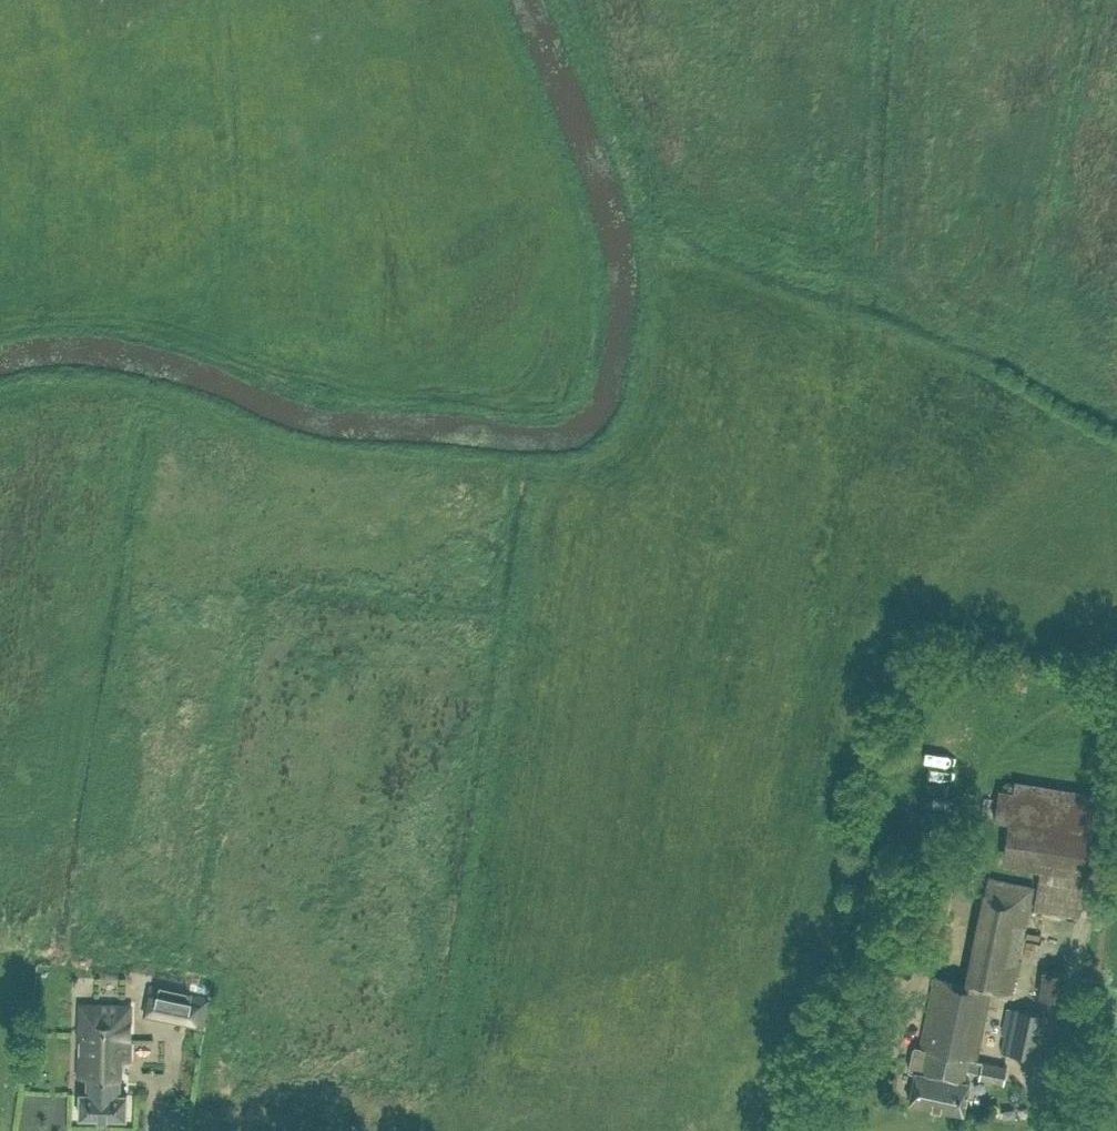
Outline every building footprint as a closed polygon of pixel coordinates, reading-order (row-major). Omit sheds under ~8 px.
[(1012,689),(1026,688),(1025,670),(1011,671),(1012,689)] [(925,741),(923,753),(945,757),(947,745),(925,741)] [(1099,799),(1013,786),(1012,790),(998,788),(993,817),(1008,819),(1002,853),(1040,859),(1033,906),(1079,914),(1093,830),(1094,830),(1099,799)] [(909,1070),(916,1071),(910,1101),(964,1112),(970,1082),(964,1081),(966,1069),(981,1072),(980,1078),(1003,1083),(1007,1066),(975,1060),(985,1005),(999,1008),(1010,992),(1031,886),(986,877),(965,984),(933,977),(920,1046),(916,1045),(914,1046),(909,1070)] [(1060,999),(1064,971),(1029,965),(1024,993),(1060,999)] [(209,996),(149,984),(143,1015),(203,1028),(209,996)] [(81,1074),(81,1077),(87,1077),(87,1090),(81,1090),(81,1092),(81,1116),(128,1117),(128,1093),(120,1093),(121,1077),(121,1058),(130,1058),(130,1004),(80,1003),(79,1074),(81,1074)] [(1002,1051),(1048,1061),(1058,1016),(1011,1006),(1002,1051)]
